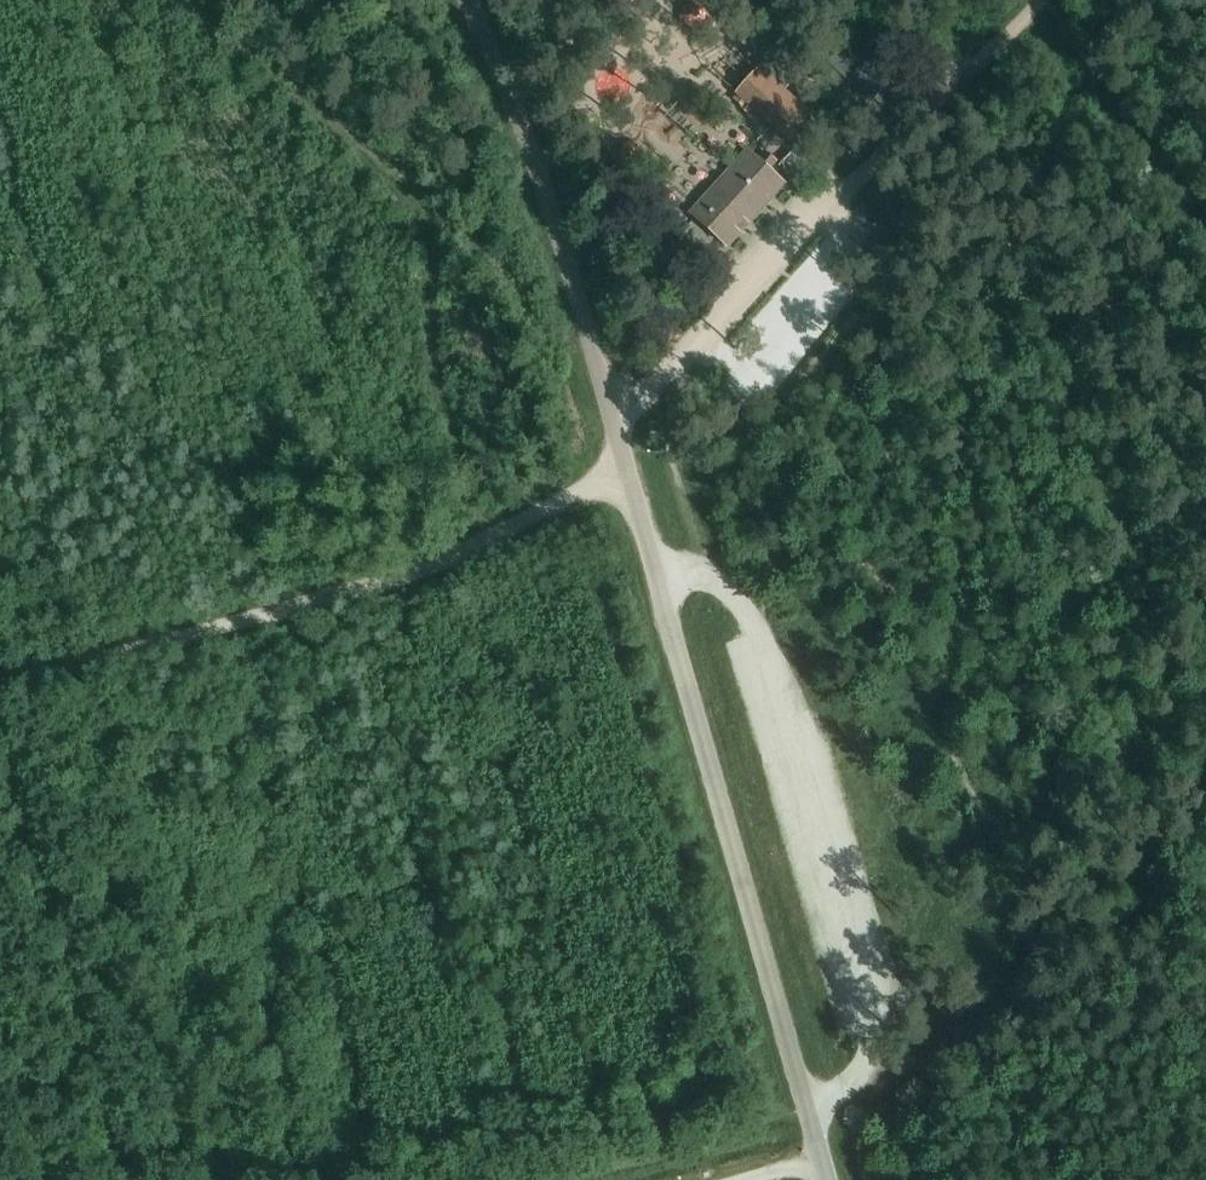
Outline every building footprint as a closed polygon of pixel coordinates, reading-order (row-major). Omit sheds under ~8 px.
[(787,139),(810,113),(758,68),(753,74),(743,65),(729,80),(739,89),(735,94),(787,139)] [(629,131),(634,100),(624,93),(610,96),(605,116),(603,130),(617,139),(629,131)] [(727,247),(783,184),(747,151),(691,214),(727,247)]
